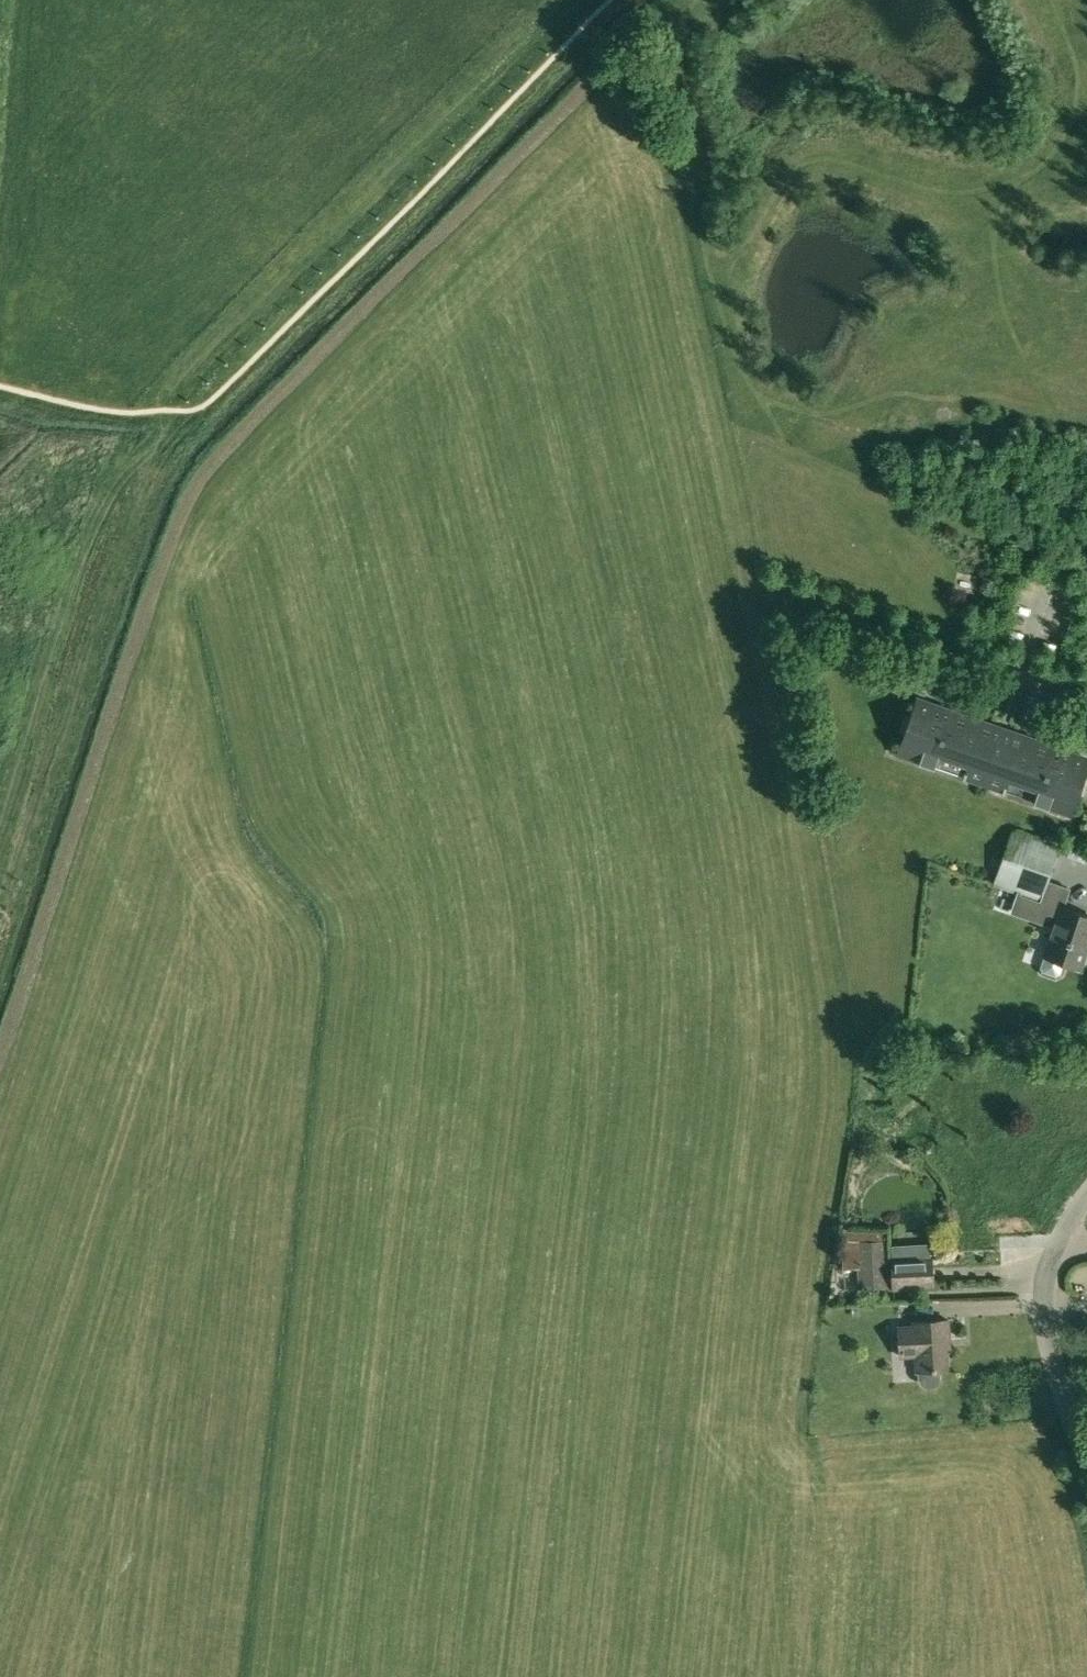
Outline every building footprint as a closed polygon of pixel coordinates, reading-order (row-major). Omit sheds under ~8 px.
[(1071,813),(1086,768),(1086,759),(917,699),(899,753),(920,761),(919,763),(921,764),(922,761),(933,765),(932,768),(934,768),(938,758),(967,768),(963,778),(965,779),(966,777),(1004,790),(1003,792),(1005,793),(1008,782),(1037,792),(1034,803),(1036,804),(1037,801),(1048,805),(1047,808),(1049,808),(1050,806),(1071,813)] [(1044,843),(1015,833),(996,886),(1040,902),(1059,848),(1058,848),(1060,842),(1046,837),(1044,843)] [(1056,976),(1060,973),(1065,961),(1081,966),(1086,948),(1086,916),(1061,907),(1045,954),(1041,967),(1043,971),(1056,976)] [(885,1242),(845,1241),(844,1268),(859,1268),(861,1288),(888,1287),(885,1242)] [(894,1288),(933,1286),(932,1258),(929,1259),(929,1244),(894,1246),(894,1261),(892,1261),(894,1288)] [(918,1370),(919,1380),(922,1386),(927,1388),(933,1388),(938,1384),(940,1379),(939,1369),(947,1368),(945,1338),(949,1338),(947,1319),(914,1322),(914,1327),(899,1328),(901,1356),(916,1355),(917,1370),(918,1370)]
